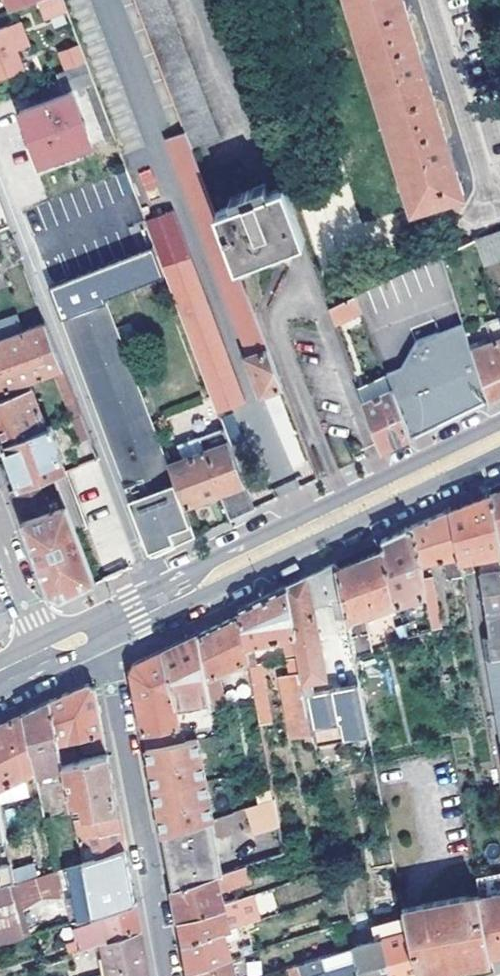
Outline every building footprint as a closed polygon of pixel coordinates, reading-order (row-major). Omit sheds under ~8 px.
[(9,12),(39,1),(40,0),(5,0),(9,12)] [(65,7),(62,0),(40,0),(39,1),(45,15),(65,7)] [(184,131),(190,147),(218,136),(166,0),(135,0),(184,131)] [(413,208),(464,192),(456,167),(429,82),(404,0),(349,0),(413,208)] [(0,29),(0,80),(23,71),(7,26),(0,29)] [(86,63),(58,74),(65,91),(80,85),(81,88),(87,86),(94,84),(86,63)] [(94,84),(87,86),(106,139),(113,136),(94,84)] [(92,147),(71,91),(19,112),(42,173),(78,159),(76,153),(92,147)] [(184,131),(166,138),(250,355),(246,356),(261,394),(282,386),(236,265),(215,211),(190,147),(184,131)] [(215,211),(236,265),(295,242),(302,240),(281,184),(274,187),(266,190),(263,183),(230,196),(232,203),(215,211)] [(145,221),(217,411),(244,400),(172,212),(145,221)] [(485,267),(499,261),(499,231),(475,239),(485,267)] [(327,307),(334,324),(362,311),(355,294),(327,307)] [(153,547),(161,551),(194,536),(183,506),(167,466),(105,302),(83,310),(91,331),(68,340),(122,485),(142,478),(146,491),(127,498),(144,543),(153,547)] [(83,310),(60,320),(68,340),(91,331),(83,310)] [(472,349),(466,331),(462,321),(440,330),(416,338),(401,365),(396,367),(386,371),(392,388),(411,435),(422,430),(436,423),(460,412),(489,399),(472,349)] [(54,372),(62,369),(44,322),(0,339),(0,393),(54,372)] [(472,349),(489,399),(496,395),(499,393),(499,340),(472,349)] [(54,372),(71,419),(79,416),(62,369),(54,372)] [(3,444),(46,428),(30,386),(0,398),(0,435),(3,444)] [(392,388),(363,401),(379,442),(381,449),(388,446),(411,435),(392,388)] [(71,419),(80,441),(88,438),(79,416),(71,419)] [(19,487),(53,475),(64,470),(58,452),(60,451),(51,426),(46,428),(3,444),(17,482),(19,487)] [(167,466),(183,506),(218,493),(228,519),(249,510),(253,508),(223,428),(198,438),(203,452),(167,466)] [(69,470),(78,489),(101,480),(92,460),(69,470)] [(64,470),(53,475),(67,509),(78,505),(65,470),(64,470)] [(19,487),(10,491),(34,556),(49,595),(59,599),(96,582),(76,532),(71,519),(67,509),(53,475),(19,487)] [(142,478),(122,485),(127,498),(146,491),(142,478)] [(490,494),(499,554),(499,491),(490,494)] [(490,494),(473,500),(452,507),(462,566),(470,565),(468,550),(487,545),(490,568),(480,570),(493,647),(487,648),(499,720),(499,554),(490,494)] [(448,569),(462,566),(452,507),(444,510),(421,519),(412,523),(419,562),(430,559),(445,554),(448,569)] [(82,514),(71,519),(76,532),(88,527),(82,514)] [(381,538),(384,551),(399,602),(425,592),(419,562),(412,523),(406,526),(381,538)] [(153,547),(144,543),(149,556),(161,551),(153,547)] [(384,551),(336,568),(354,655),(376,647),(367,613),(399,602),(384,551)] [(419,562),(425,592),(429,614),(431,627),(442,624),(430,559),(419,562)] [(328,676),(314,603),(333,598),(345,656),(354,655),(336,568),(335,560),(311,571),(287,583),(300,651),(301,656),(314,726),(366,716),(359,681),(350,683),(314,689),(312,680),(328,676)] [(240,613),(247,647),(253,647),(253,642),(289,636),(290,639),(287,640),(290,653),(300,651),(287,583),(245,604),(239,607),(240,613)] [(220,622),(200,631),(209,678),(249,660),(247,647),(240,613),(220,622)] [(408,635),(431,627),(429,614),(404,622),(408,635)] [(163,649),(176,713),(214,705),(209,678),(200,631),(193,634),(164,649),(163,649)] [(179,725),(176,713),(163,649),(137,661),(134,666),(131,671),(143,732),(179,725)] [(345,656),(350,683),(359,681),(354,655),(345,656)] [(314,726),(301,656),(291,658),(294,673),(283,676),(294,737),(315,732),(314,726)] [(250,664),(255,692),(267,690),(261,662),(250,664)] [(62,697),(52,702),(60,744),(79,739),(84,752),(107,746),(100,707),(97,689),(89,685),(62,697)] [(63,761),(62,753),(60,744),(52,702),(31,712),(25,715),(35,771),(39,791),(68,785),(63,761)] [(11,775),(35,771),(25,715),(16,719),(0,727),(0,777),(11,775)] [(146,749),(182,742),(179,725),(143,732),(146,749)] [(198,738),(182,742),(191,783),(207,780),(198,738)] [(182,742),(146,749),(149,766),(154,791),(191,783),(182,742)] [(62,753),(63,761),(71,759),(70,752),(62,753)] [(117,801),(108,752),(71,759),(63,761),(68,785),(71,803),(81,801),(84,813),(118,808),(117,801)] [(15,792),(11,775),(0,777),(0,800),(15,792)] [(215,818),(207,780),(191,783),(199,823),(211,819),(215,818)] [(157,809),(162,836),(199,823),(191,783),(154,791),(157,809)] [(254,833),(280,824),(275,797),(246,807),(254,833)] [(118,808),(84,813),(73,815),(77,839),(82,837),(92,843),(94,857),(125,847),(124,839),(118,808)] [(166,855),(172,888),(223,872),(211,819),(199,823),(162,836),(166,855)] [(25,878),(30,877),(23,839),(6,843),(10,868),(13,882),(25,878)] [(78,920),(91,916),(135,902),(130,874),(125,847),(94,857),(68,865),(78,920)] [(254,880),(249,864),(223,872),(172,888),(174,896),(178,920),(225,905),(224,903),(221,890),(254,880)] [(68,897),(72,922),(78,920),(68,865),(30,877),(25,878),(31,897),(15,902),(25,937),(33,934),(25,908),(68,897)] [(13,882),(10,868),(0,870),(0,886),(13,882)] [(25,937),(15,902),(31,897),(25,878),(13,882),(0,886),(0,945),(25,937)] [(480,889),(491,952),(498,951),(499,950),(499,886),(480,889)] [(416,968),(491,952),(480,889),(404,906),(405,911),(416,968)] [(180,926),(183,944),(237,926),(262,918),(254,893),(224,903),(225,905),(178,920),(180,926)] [(102,943),(141,931),(137,909),(135,902),(91,916),(93,923),(76,929),(79,942),(67,946),(69,953),(102,943)] [(355,946),(360,975),(409,975),(417,973),(416,968),(405,911),(373,920),(378,938),(355,946)] [(188,971),(232,958),(273,945),(270,935),(243,943),(237,926),(183,944),(187,964),(188,971)] [(273,945),(287,940),(284,930),(270,935),(273,945)] [(108,975),(149,975),(144,951),(141,931),(102,943),(105,957),(108,975)] [(329,975),(360,975),(355,946),(323,956),(329,975)] [(298,964),(301,975),(329,975),(323,956),(298,964)] [(105,957),(99,958),(102,975),(108,975),(105,957)] [(232,958),(188,971),(189,975),(237,975),(232,958)] [(283,968),(285,975),(300,975),(296,964),(283,968)]
